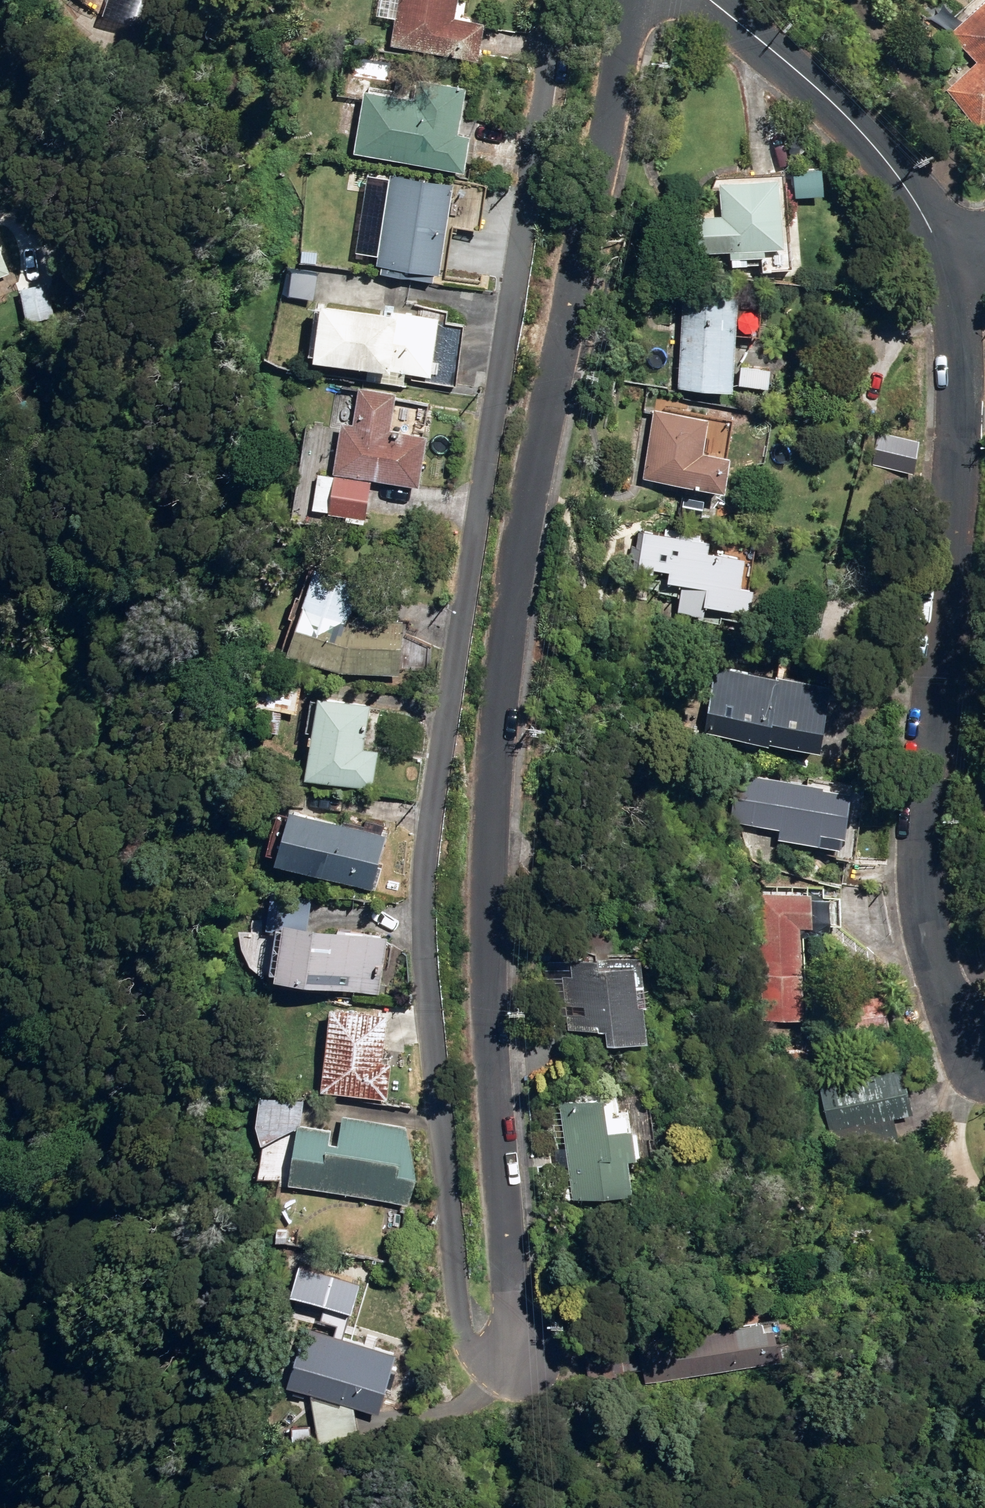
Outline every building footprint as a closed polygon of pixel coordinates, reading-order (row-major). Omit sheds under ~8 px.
[(481,63),(488,25),(457,19),(461,0),(401,0),(392,46),(481,63)] [(982,134),(984,131),(984,6),(953,35),(978,63),(946,93),(982,134)] [(356,75),(389,80),(391,69),(358,64),(356,75)] [(356,155),(467,176),(474,137),(463,136),(471,91),(424,82),(420,102),(368,93),(356,155)] [(723,247),(724,262),(742,260),(742,252),(768,250),(767,244),(788,242),(782,169),(723,173),(726,210),(695,212),(698,249),(723,247)] [(378,268),(442,278),(450,232),(457,234),(460,219),(468,219),(472,194),(456,192),(456,185),(393,176),(392,179),(376,176),(369,220),(385,222),(378,268)] [(11,276),(0,248),(0,280),(11,276)] [(284,277),(296,278),(297,264),(285,264),(284,277)] [(22,291),(28,324),(56,317),(50,285),(22,291)] [(681,382),(736,385),(739,332),(763,333),(765,296),(686,290),(681,382)] [(369,383),(406,387),(407,375),(434,378),(441,318),(395,313),(394,316),(324,308),(317,366),(370,372),(369,383)] [(359,428),(357,428),(347,426),(338,473),(422,488),(430,437),(393,430),(399,395),(366,390),(359,428)] [(646,475),(730,484),(734,449),(708,446),(712,412),(653,405),(646,475)] [(873,466),(918,471),(922,440),(877,434),(873,466)] [(306,482),(322,484),(324,466),(309,464),(306,482)] [(369,520),(374,483),(338,478),(333,515),(369,520)] [(682,608),(709,611),(711,597),(756,603),(758,583),(744,581),(748,551),(711,546),(713,530),(660,523),(660,527),(641,525),(639,542),(634,542),(630,565),(651,568),(649,587),(684,592),(682,608)] [(346,675),(402,676),(404,622),(352,619),(362,586),(316,572),(290,657),(346,675)] [(708,727),(825,745),(835,678),(717,661),(708,727)] [(259,709),(300,716),(306,675),(266,669),(259,709)] [(308,781),(374,792),(380,754),(366,751),(373,708),(321,700),(308,781)] [(276,726),(289,727),(289,715),(276,714),(276,726)] [(780,835),(847,843),(848,830),(850,830),(856,783),(737,769),(731,820),(781,825),(780,835)] [(279,868),(375,893),(389,837),(294,812),(279,868)] [(769,930),(772,1017),(807,1016),(804,924),(817,923),(816,888),(812,887),(812,876),(803,877),(803,887),(791,888),(791,872),(761,873),(762,930),(769,930)] [(279,985),(384,998),(391,940),(286,927),(279,985)] [(611,1020),(613,1034),(655,1030),(646,946),(573,953),(575,971),(565,972),(570,1025),(611,1020)] [(549,970),(550,982),(561,982),(559,969),(549,970)] [(838,999),(843,1035),(893,1029),(889,992),(838,999)] [(324,1096),(390,1103),(394,1066),(386,1065),(390,1018),(333,1012),(324,1096)] [(820,1084),(835,1144),(899,1129),(896,1117),(917,1112),(905,1064),(820,1084)] [(563,1096),(576,1194),(637,1186),(633,1154),(659,1156),(648,1084),(563,1096)] [(266,1099),(265,1130),(301,1130),(302,1113),(302,1099),(289,1099),(266,1099)] [(345,1120),(340,1153),(329,1151),(332,1134),(302,1130),(293,1186),(412,1205),(421,1182),(410,1130),(345,1120)] [(301,1284),(312,1286),(316,1264),(305,1262),(301,1284)] [(299,1306),(312,1307),(315,1288),(302,1286),(299,1306)] [(313,1392),(320,1441),(362,1441),(357,1405),(381,1412),(400,1349),(312,1324),(313,1319),(297,1314),(295,1323),(305,1326),(288,1385),(313,1392)] [(687,1329),(641,1337),(649,1380),(695,1372),(781,1356),(775,1322),(762,1325),(760,1316),(687,1329)]
